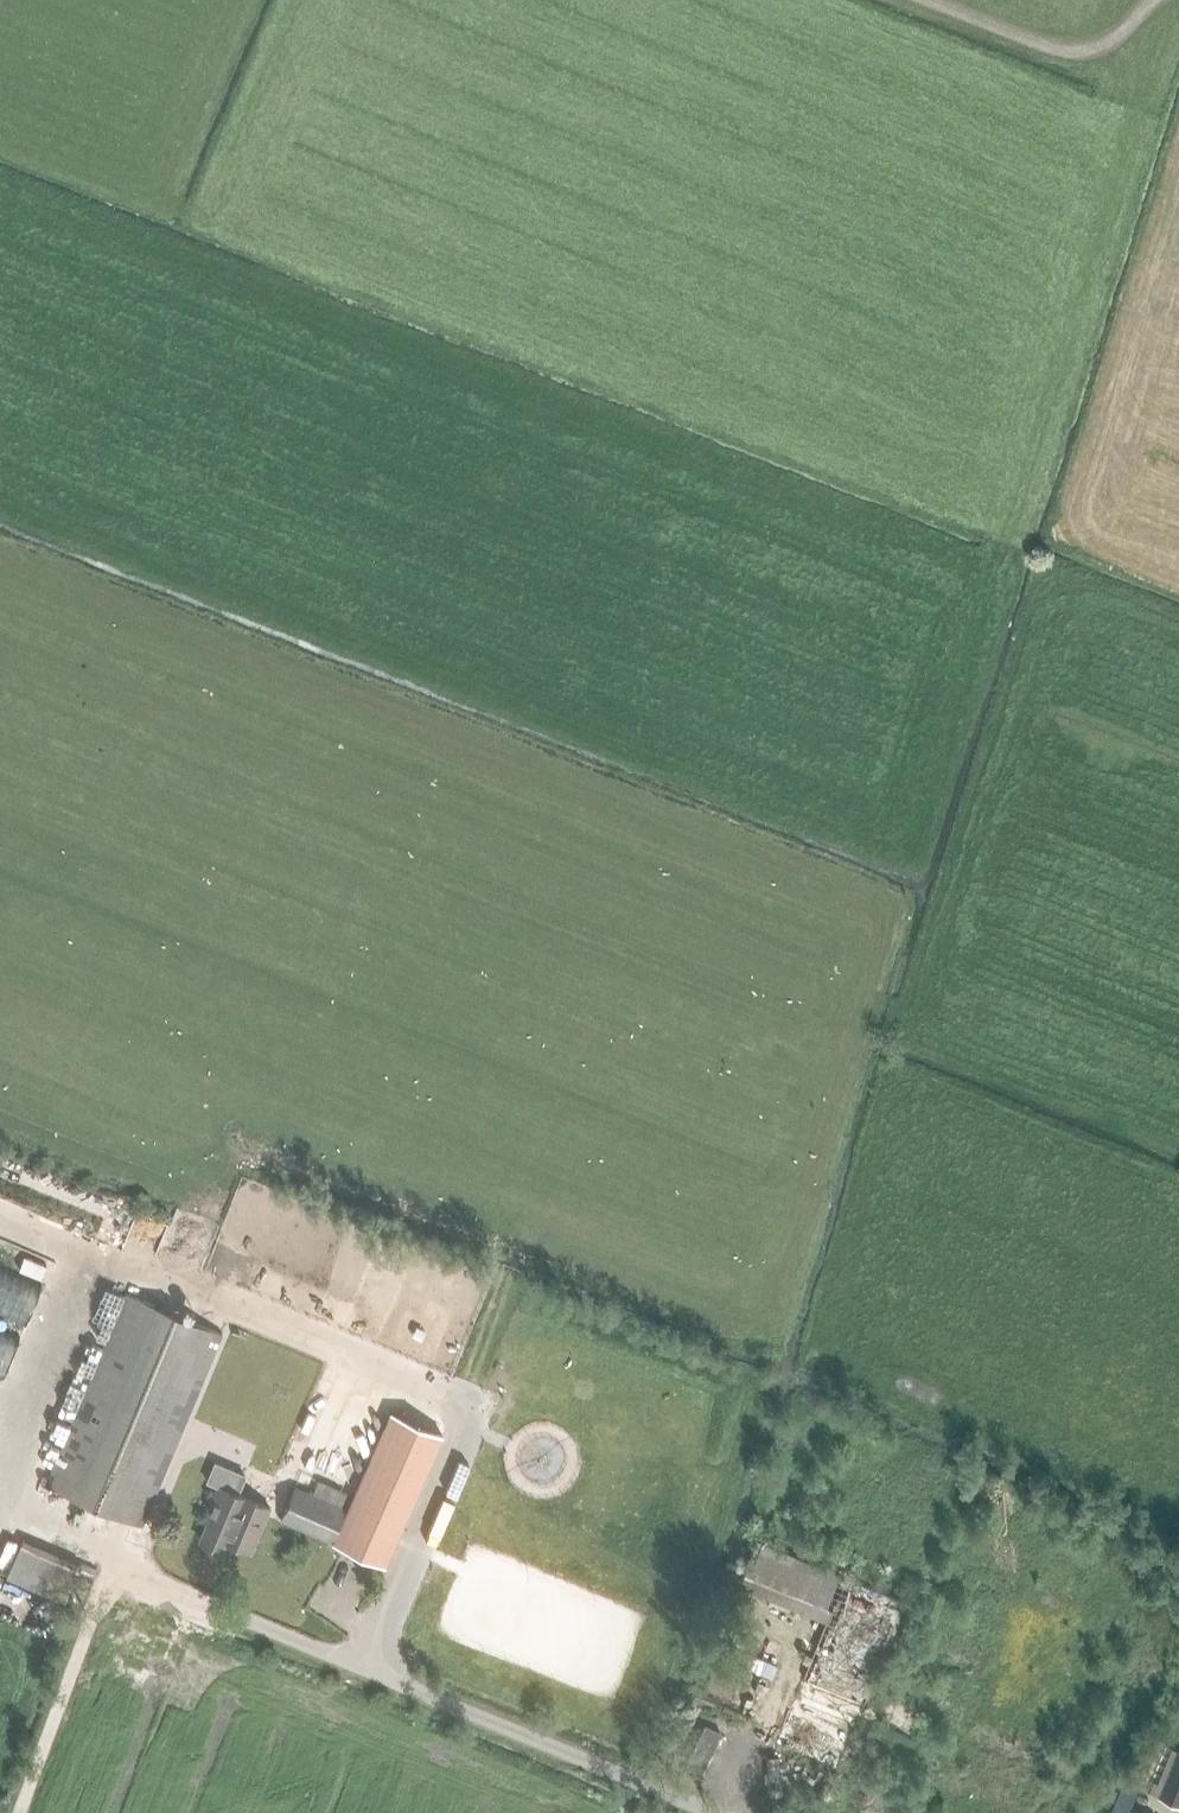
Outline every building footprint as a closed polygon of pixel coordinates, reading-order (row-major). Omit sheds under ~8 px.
[(49,1265),(24,1254),(17,1270),(42,1281),(49,1265)] [(389,1351),(420,1364),(462,1270),(431,1257),(389,1351)] [(126,1295),(45,1487),(132,1524),(141,1527),(141,1526),(222,1335),(126,1295)] [(441,1433),(389,1411),(338,1530),(344,1533),(339,1544),(385,1564),(441,1433)] [(207,1523),(200,1541),(220,1549),(224,1540),(245,1548),(250,1534),(256,1536),(268,1505),(236,1492),(243,1473),(212,1462),(205,1481),(215,1484),(201,1520),(207,1523)] [(280,1519),(331,1541),(345,1508),(294,1486),(280,1519)] [(12,1581),(78,1598),(88,1558),(22,1541),(12,1581)] [(906,1601),(844,1577),(773,1753),(835,1778),(906,1601)] [(1178,1749),(1158,1797),(1178,1805),(1178,1750),(1178,1749)] [(756,1785),(768,1788),(775,1761),(763,1757),(756,1785)]
